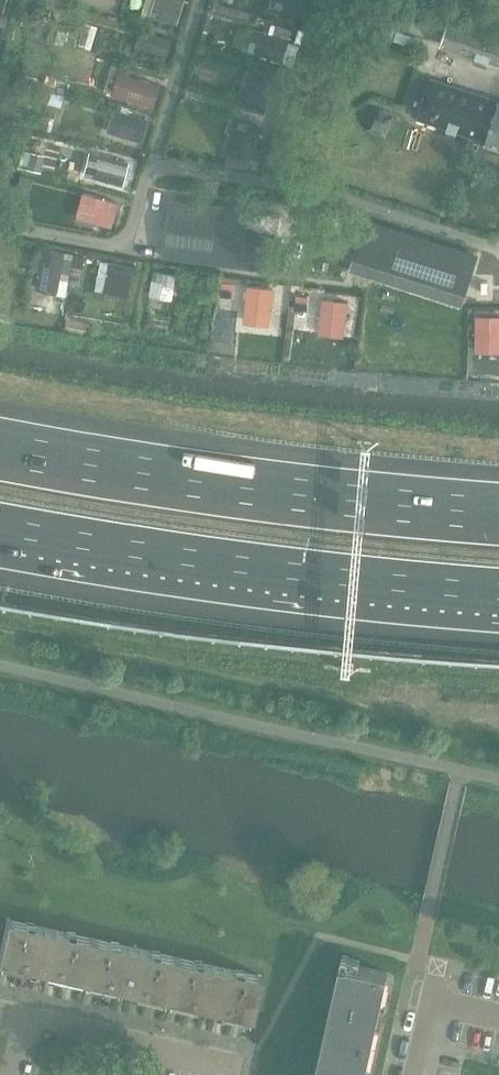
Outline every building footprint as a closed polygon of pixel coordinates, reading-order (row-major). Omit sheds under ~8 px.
[(151,18),(178,26),(186,0),(163,0),(161,6),(155,4),(151,18)] [(272,12),(304,22),(310,0),(276,0),(272,12)] [(451,20),(442,46),(498,65),(498,36),(451,20)] [(271,25),(261,57),(283,63),(292,31),(271,25)] [(156,36),(151,54),(168,59),(174,41),(156,36)] [(252,72),(244,97),(269,104),(276,80),(252,72)] [(130,77),(124,100),(153,108),(159,86),(130,77)] [(487,142),(498,105),(498,102),(433,81),(420,120),(470,137),(463,158),(475,161),(476,159),(483,162),(486,151),(479,149),(482,141),(487,142)] [(487,142),(486,144),(498,148),(498,105),(487,142)] [(391,126),(391,124),(391,122),(390,120),(390,119),(388,117),(387,116),(386,115),(384,114),(382,113),(380,113),(378,113),(376,114),(375,115),(373,116),(372,117),(371,119),(370,120),(369,122),(369,124),(369,126),(370,128),(371,130),(372,131),(373,133),(375,134),(376,134),(378,135),(380,135),(382,135),(384,134),(386,134),(387,133),(388,131),(390,130),(390,128),(391,126)] [(128,115),(121,137),(142,143),(149,121),(128,115)] [(226,156),(225,165),(248,168),(261,127),(237,120),(226,156)] [(99,150),(91,176),(128,187),(135,160),(99,150)] [(34,158),(31,171),(45,174),(48,161),(34,158)] [(87,191),(79,217),(115,228),(123,202),(87,191)] [(21,200),(19,213),(33,216),(36,203),(21,200)] [(370,223),(359,259),(392,269),(388,283),(461,306),(464,296),(476,257),(406,234),(400,232),(370,223)] [(43,249),(39,269),(61,273),(64,253),(43,249)] [(109,264),(104,291),(128,296),(133,269),(109,264)] [(154,273),(150,297),(173,301),(176,277),(154,273)] [(250,289),(246,316),(283,321),(287,294),(250,289)] [(323,298),(319,325),(357,330),(360,303),(323,298)] [(220,299),(219,312),(233,314),(234,301),(220,299)] [(293,308),(292,322),(306,324),(308,310),(293,308)] [(472,313),(472,340),(498,340),(498,313),(472,313)] [(84,978),(93,937),(8,918),(0,951),(0,959),(84,978)] [(169,997),(178,956),(93,937),(84,978),(169,997)] [(262,975),(178,956),(169,997),(252,1016),(262,975)] [(374,1043),(390,973),(348,963),(323,1074),(367,1074),(374,1043)]
